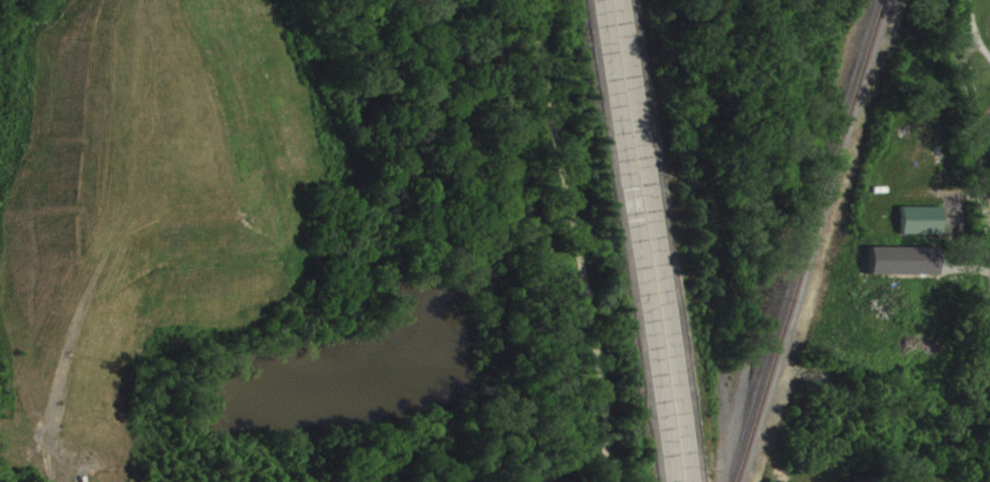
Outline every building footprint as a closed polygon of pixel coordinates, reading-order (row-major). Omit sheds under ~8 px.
[(939,215),(898,214),(898,242),(939,242),(939,215)]
